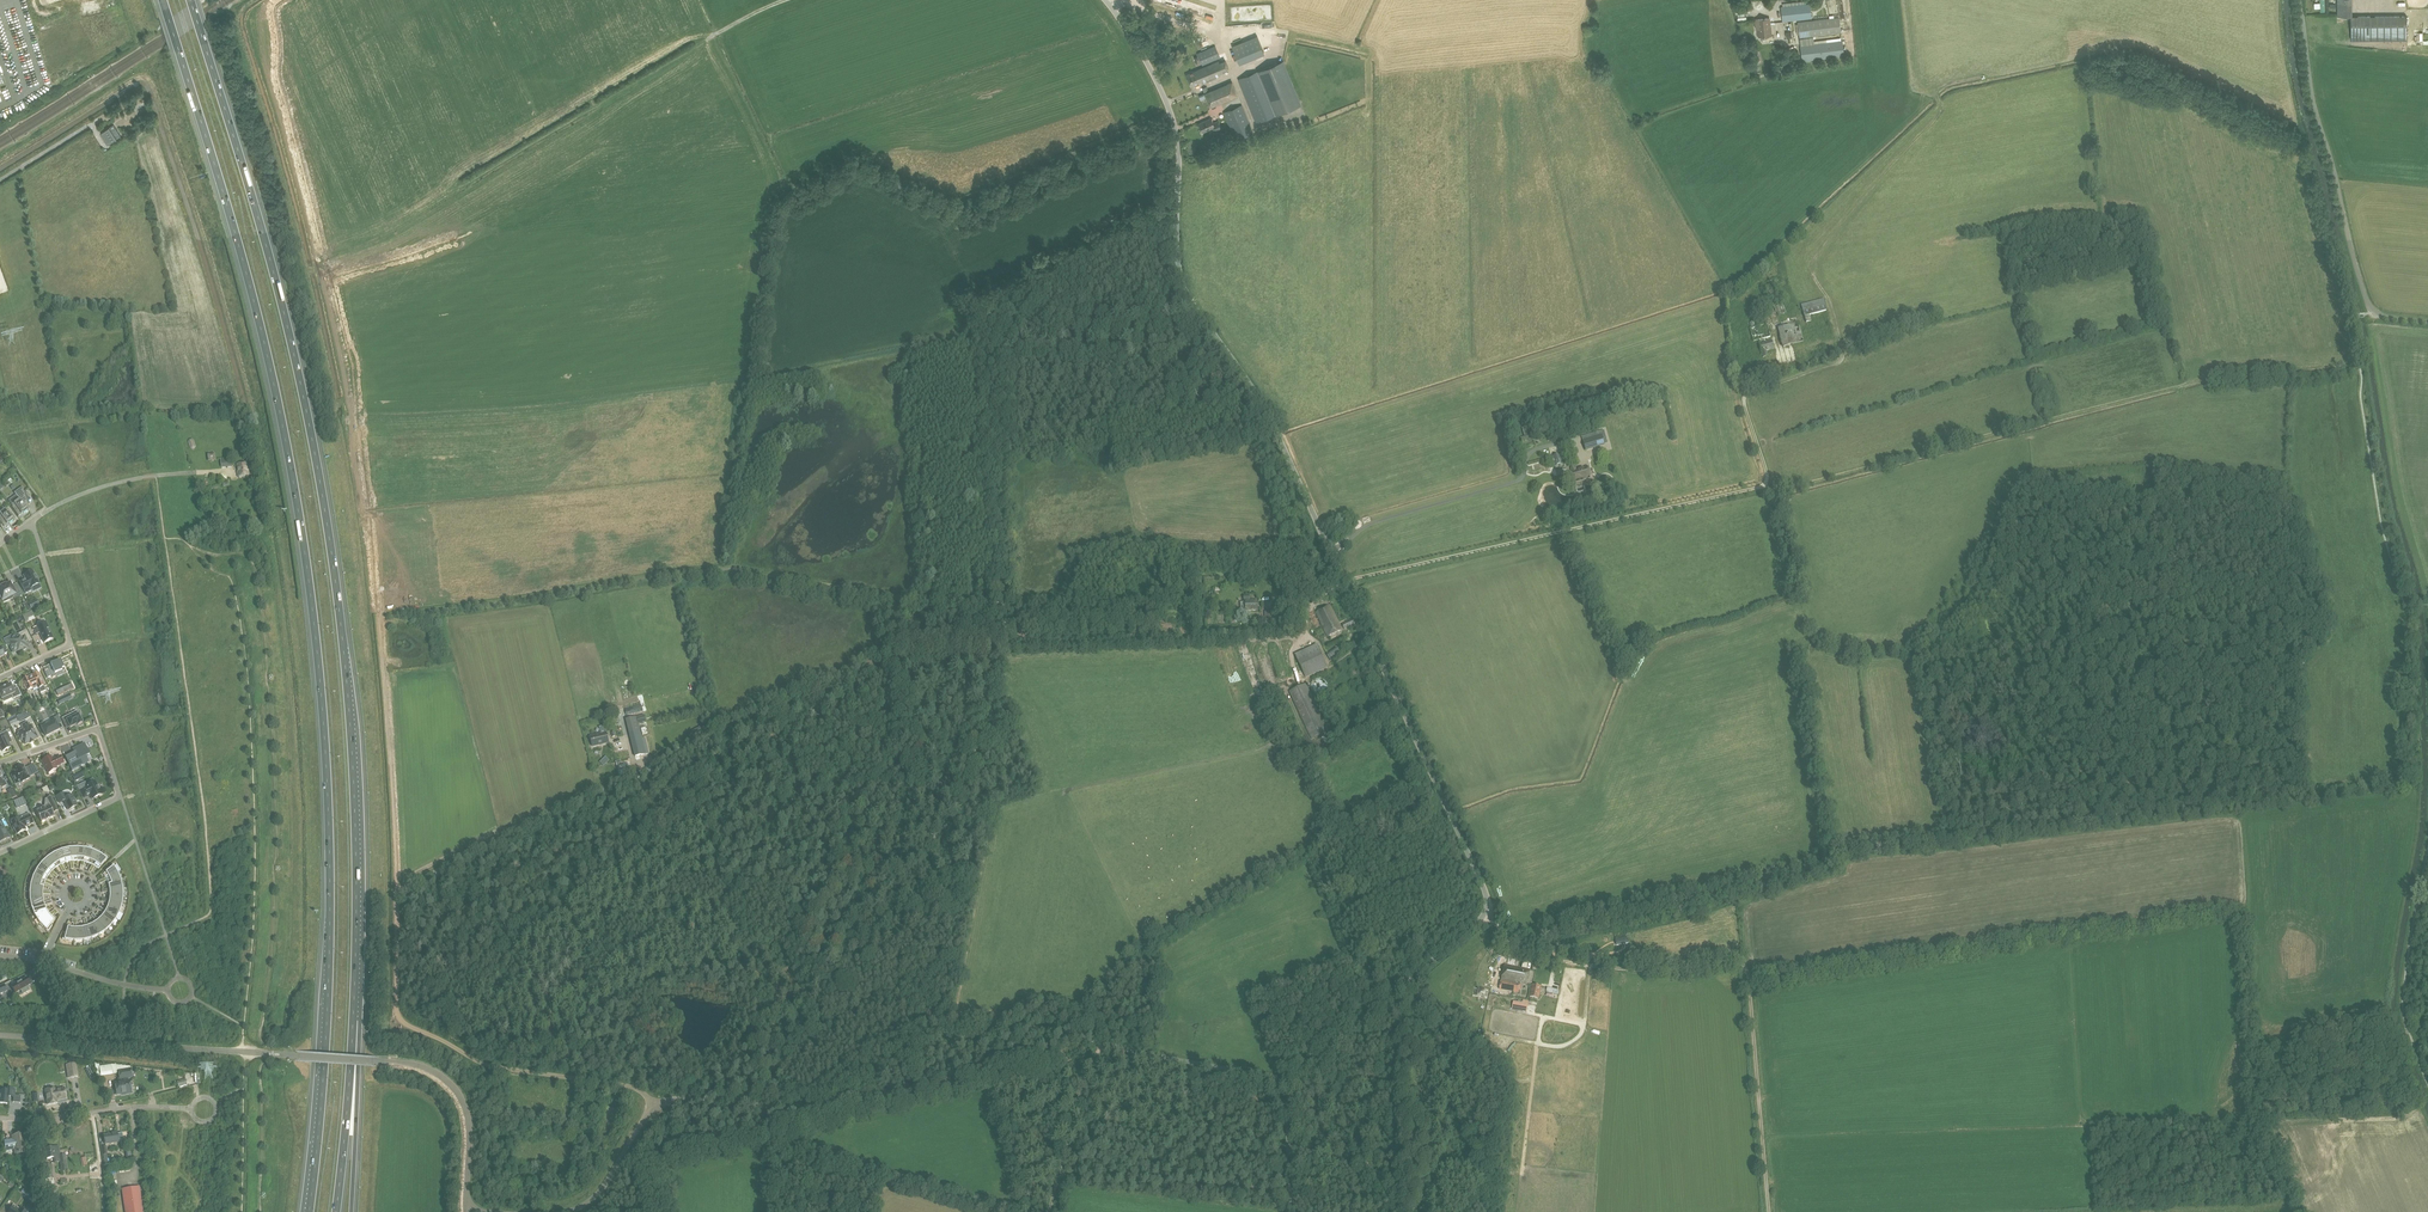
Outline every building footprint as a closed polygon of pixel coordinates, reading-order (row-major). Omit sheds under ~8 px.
[(64,11),(99,1),(98,0),(61,0),(64,11)] [(2337,16),(2350,16),(2350,40),(2406,40),(2407,40),(2407,15),(2352,16),(2352,0),(2337,0),(2337,16)] [(1810,4),(1781,7),(1782,21),(1811,18),(1810,4)] [(1839,17),(1797,22),(1799,37),(1841,32),(1839,17)] [(1770,18),(1755,20),(1756,29),(1757,29),(1758,37),(1772,36),(1770,18)] [(1842,41),(1800,46),(1802,61),(1844,56),(1842,41)] [(1219,44),(1215,46),(1197,53),(1202,65),(1223,56),(1219,44)] [(1219,61),(1186,74),(1191,86),(1224,72),(1223,70),(1229,68),(1225,60),(1220,63),(1219,61)] [(1260,70),(1238,79),(1256,123),(1278,114),(1302,104),(1284,60),(1260,70)] [(1232,82),(1204,93),(1210,108),(1238,96),(1232,82)] [(1242,105),(1224,112),(1236,140),(1253,133),(1242,105)] [(1217,121),(1213,123),(1211,118),(1199,123),(1203,132),(1213,127),(1215,131),(1221,129),(1217,121)] [(117,139),(121,136),(114,124),(109,127),(100,133),(108,144),(116,139),(117,139)] [(1804,317),(1805,317),(1810,316),(1827,311),(1824,299),(1801,305),(1804,317)] [(1799,323),(1778,328),(1783,347),(1804,342),(1799,323)] [(1767,324),(1750,328),(1753,341),(1758,340),(1763,357),(1768,356),(1767,351),(1774,349),(1767,324)] [(1592,437),(1582,440),(1586,451),(1605,445),(1601,432),(1591,435),(1592,437)] [(189,438),(190,439),(188,440),(188,442),(190,448),(192,450),(193,449),(193,450),(195,450),(195,448),(196,447),(194,440),(192,439),(191,437),(189,438)] [(1560,454),(1552,456),(1555,466),(1563,463),(1560,454)] [(231,458),(220,459),(221,468),(232,467),(231,458)] [(248,464),(237,464),(238,476),(249,475),(248,464)] [(1572,471),(1569,472),(1572,483),(1590,477),(1587,466),(1576,469),(1576,467),(1571,469),(1572,471)] [(14,493),(15,495),(7,501),(11,505),(18,516),(19,516),(23,513),(24,514),(28,511),(27,510),(29,508),(29,509),(30,509),(22,486),(22,487),(20,488),(14,493)] [(0,513),(0,521),(4,526),(9,523),(9,524),(13,521),(13,520),(15,519),(11,513),(9,515),(5,509),(0,513)] [(24,575),(26,580),(20,583),(26,594),(32,590),(31,588),(39,584),(37,580),(38,579),(36,574),(35,575),(33,571),(24,575)] [(0,589),(0,596),(2,601),(3,601),(4,602),(9,600),(8,598),(14,595),(15,599),(22,595),(16,585),(11,587),(10,584),(6,586),(5,585),(1,587),(1,588),(0,589)] [(1249,596),(1244,596),(1244,600),(1246,600),(1246,611),(1258,611),(1257,602),(1248,602),(1248,600),(1249,600),(1249,596)] [(1329,606),(1316,612),(1328,637),(1341,630),(1329,606)] [(1277,611),(1264,611),(1265,622),(1277,621),(1277,611)] [(1353,619),(1342,624),(1344,629),(1356,624),(1353,619)] [(37,626),(33,628),(36,635),(40,633),(44,642),(53,638),(47,625),(39,629),(37,626)] [(30,637),(26,630),(22,632),(24,636),(20,638),(20,637),(16,639),(15,636),(11,638),(13,642),(9,644),(12,651),(17,649),(18,652),(22,650),(23,652),(27,650),(25,647),(29,645),(26,639),(30,637)] [(1317,645),(1295,655),(1306,678),(1328,668),(1317,645)] [(48,670),(45,671),(48,678),(51,676),(52,678),(56,676),(55,674),(62,671),(61,669),(64,668),(60,660),(46,667),(48,670)] [(22,680),(25,685),(24,686),(25,689),(26,689),(27,691),(33,688),(32,687),(37,684),(41,693),(46,690),(38,672),(32,675),(33,676),(28,678),(28,677),(27,678),(26,677),(23,678),(23,679),(22,680)] [(0,696),(2,699),(11,695),(13,698),(21,695),(17,687),(13,689),(11,684),(6,687),(5,686),(3,688),(0,689),(0,696)] [(72,684),(55,691),(57,696),(74,688),(72,684)] [(1306,684),(1289,691),(1311,739),(1328,731),(1306,684)] [(1332,690),(1328,691),(1329,696),(1333,694),(1334,695),(1341,692),(1337,684),(1330,686),(1332,690)] [(641,705),(625,709),(626,715),(643,711),(641,705)] [(17,716),(20,723),(31,716),(28,710),(21,713),(22,714),(17,716)] [(76,711),(61,719),(65,725),(68,723),(70,727),(70,728),(74,726),(77,724),(77,725),(82,723),(76,711)] [(644,715),(637,717),(638,724),(646,722),(644,715)] [(52,722),(41,728),(46,736),(51,734),(52,734),(54,733),(54,732),(60,729),(57,725),(61,722),(58,716),(51,719),(52,722)] [(636,717),(626,720),(635,756),(649,753),(645,737),(642,738),(636,717)] [(0,724),(0,726),(2,730),(6,728),(7,730),(10,728),(6,720),(0,724)] [(20,734),(18,735),(21,741),(23,740),(25,744),(29,742),(30,743),(33,741),(33,740),(37,738),(31,726),(29,727),(27,723),(22,725),(24,729),(19,732),(20,734)] [(11,740),(7,731),(0,734),(0,735),(1,737),(1,739),(0,739),(0,747),(2,752),(10,747),(8,744),(12,742),(11,740)] [(606,732),(590,736),(593,746),(609,742),(606,732)] [(66,757),(71,768),(77,765),(77,763),(79,762),(81,765),(88,762),(85,756),(89,754),(84,744),(73,749),(75,753),(72,755),(72,754),(66,757)] [(48,757),(47,757),(45,758),(44,759),(42,761),(48,773),(57,769),(56,767),(64,763),(60,756),(52,760),(51,756),(48,757)] [(23,766),(20,767),(15,770),(17,773),(12,775),(16,783),(21,781),(21,782),(30,778),(29,777),(33,774),(29,766),(25,769),(23,766)] [(85,783),(78,787),(84,798),(88,796),(88,795),(90,794),(92,799),(101,794),(99,790),(101,790),(98,785),(97,786),(95,782),(86,786),(85,783)] [(12,788),(8,791),(12,798),(16,796),(12,788)] [(63,793),(56,797),(60,803),(64,801),(68,810),(77,806),(75,802),(76,801),(74,798),(73,798),(71,795),(67,797),(65,796),(63,793)] [(52,811),(53,811),(54,813),(58,811),(58,810),(57,811),(51,797),(51,796),(47,798),(47,799),(47,798),(48,801),(45,802),(44,808),(41,809),(41,808),(37,810),(38,811),(37,812),(36,811),(41,823),(42,823),(42,822),(46,820),(46,821),(47,820),(49,819),(50,819),(54,817),(52,811)] [(14,801),(17,808),(27,804),(24,797),(14,801)] [(20,818),(11,822),(13,826),(13,827),(14,829),(15,830),(17,834),(26,830),(24,827),(33,823),(30,815),(21,820),(20,818)] [(10,837),(7,831),(5,832),(3,827),(0,829),(0,842),(10,837)] [(77,861),(77,847),(77,848),(70,848),(69,848),(71,861),(73,861),(77,861)] [(78,847),(77,847),(77,861),(81,861),(81,865),(83,865),(84,862),(83,862),(85,848),(78,848),(78,847)] [(73,861),(71,861),(69,848),(62,850),(62,849),(61,849),(66,862),(70,861),(70,865),(73,865),(73,861)] [(88,863),(93,850),(93,851),(85,849),(86,848),(85,848),(83,862),(84,862),(88,863)] [(54,853),(60,865),(62,864),(65,863),(65,862),(66,862),(61,849),(61,850),(54,853),(54,852),(54,853)] [(93,850),(88,863),(92,865),(90,868),(93,869),(95,866),(93,866),(101,854),(100,854),(93,851),(93,850)] [(61,869),(63,867),(62,864),(60,865),(54,853),(48,857),(47,857),(55,868),(56,868),(59,866),(61,869)] [(101,854),(93,866),(95,866),(98,869),(107,859),(100,854),(101,854)] [(55,868),(47,857),(47,858),(42,863),(41,862),(51,872),(52,871),(55,868)] [(51,872),(41,862),(41,863),(37,869),(36,869),(48,876),(50,873),(53,875),(55,873),(52,871),(51,872)] [(105,878),(102,879),(103,882),(107,880),(106,879),(118,873),(113,866),(103,874),(105,878)] [(33,876),(32,876),(45,881),(46,880),(48,876),(36,869),(37,869),(33,876)] [(108,884),(121,880),(118,873),(106,879),(107,880),(108,884)] [(30,884),(43,887),(45,883),(48,884),(49,881),(46,880),(45,881),(32,876),(33,877),(31,884),(30,884)] [(121,880),(108,884),(109,889),(106,889),(106,892),(110,892),(109,890),(123,888),(121,881),(121,880)] [(43,887),(30,884),(29,892),(43,893),(43,891),(43,887)] [(123,888),(109,890),(110,892),(110,896),(123,896),(123,889),(123,888)] [(43,898),(43,894),(46,894),(47,891),(43,891),(43,893),(29,892),(30,900),(29,900),(43,898)] [(109,900),(105,899),(105,902),(109,903),(109,901),(122,904),(123,897),(123,896),(110,896),(109,900)] [(44,904),(44,903),(43,898),(29,900),(30,900),(31,908),(44,904)] [(48,904),(47,901),(44,903),(44,904),(31,908),(34,915),(46,909),(45,905),(48,904)] [(107,907),(120,912),(122,904),(122,905),(122,904),(109,901),(109,903),(107,907)] [(120,912),(107,907),(105,911),(102,908),(100,911),(104,913),(105,912),(116,919),(119,912),(120,912)] [(46,909),(34,915),(34,916),(34,915),(39,923),(39,924),(50,915),(51,916),(54,913),(52,911),(49,914),(46,910),(46,909)] [(116,920),(116,919),(105,912),(104,913),(101,917),(111,926),(112,926),(111,925),(116,919),(116,920)] [(50,915),(39,924),(39,923),(48,932),(52,926),(51,925),(55,920),(51,916),(50,915)] [(101,917),(98,920),(96,916),(93,918),(96,922),(97,921),(106,931),(105,931),(111,926),(101,917)] [(88,926),(87,921),(84,922),(85,927),(87,926),(91,939),(92,939),(91,939),(98,935),(99,936),(92,924),(88,926)] [(92,924),(99,936),(99,935),(105,931),(105,932),(106,931),(97,921),(96,922),(92,924)] [(83,941),(81,928),(76,928),(76,923),(73,923),(73,928),(74,928),(74,942),(74,941),(83,941)] [(91,939),(87,926),(85,927),(81,928),(83,941),(84,941),(84,940),(91,939)] [(74,928),(73,928),(67,927),(66,932),(64,932),(62,939),(74,941),(74,942),(74,928)] [(1627,937),(1615,939),(1617,946),(1628,943),(1627,937)] [(1505,965),(1499,989),(1518,992),(1520,984),(1527,985),(1530,970),(1505,965)] [(11,986),(15,993),(30,984),(30,983),(30,982),(29,980),(28,980),(27,978),(23,980),(22,980),(11,986)] [(1532,984),(1530,997),(1539,999),(1542,986),(1532,984)] [(1476,988),(1474,994),(1484,996),(1484,993),(1483,993),(1484,991),(1483,991),(1483,989),(1476,988)] [(1513,1001),(1512,1009),(1527,1012),(1528,1001),(1522,1000),(1521,1003),(1513,1001)] [(66,1065),(68,1079),(72,1079),(73,1079),(76,1078),(77,1078),(79,1078),(77,1064),(75,1064),(74,1064),(70,1064),(70,1065),(66,1065)] [(99,1064),(98,1064),(95,1064),(97,1077),(101,1076),(101,1077),(113,1075),(111,1065),(100,1067),(99,1064)] [(87,1071),(91,1079),(95,1076),(91,1069),(87,1071)] [(119,1079),(119,1083),(115,1083),(116,1089),(114,1089),(115,1093),(116,1093),(117,1094),(125,1093),(126,1094),(131,1093),(129,1081),(128,1081),(127,1078),(132,1077),(131,1069),(119,1071),(120,1079),(119,1079)] [(186,1078),(177,1080),(178,1087),(188,1085),(186,1078)] [(0,1088),(0,1103),(1,1103),(7,1104),(8,1100),(8,1097),(8,1096),(14,1097),(15,1090),(9,1089),(0,1088)] [(55,1088),(45,1090),(48,1105),(57,1103),(57,1100),(66,1098),(64,1088),(55,1090),(55,1088)] [(111,1133),(111,1134),(104,1136),(105,1144),(118,1142),(117,1132),(111,1133)] [(14,1140),(5,1141),(6,1149),(18,1148),(18,1152),(18,1154),(20,1153),(26,1152),(23,1135),(14,1136),(14,1140)] [(55,1160),(60,1160),(61,1169),(67,1168),(65,1156),(70,1156),(69,1149),(59,1150),(58,1147),(52,1148),(53,1158),(55,1157),(55,1160)] [(53,1158),(52,1148),(45,1149),(47,1159),(53,1158)] [(44,1166),(47,1183),(49,1196),(54,1195),(52,1185),(50,1184),(50,1183),(55,1182),(52,1165),(44,1166)] [(125,1211),(143,1211),(139,1186),(122,1189),(125,1211)]
